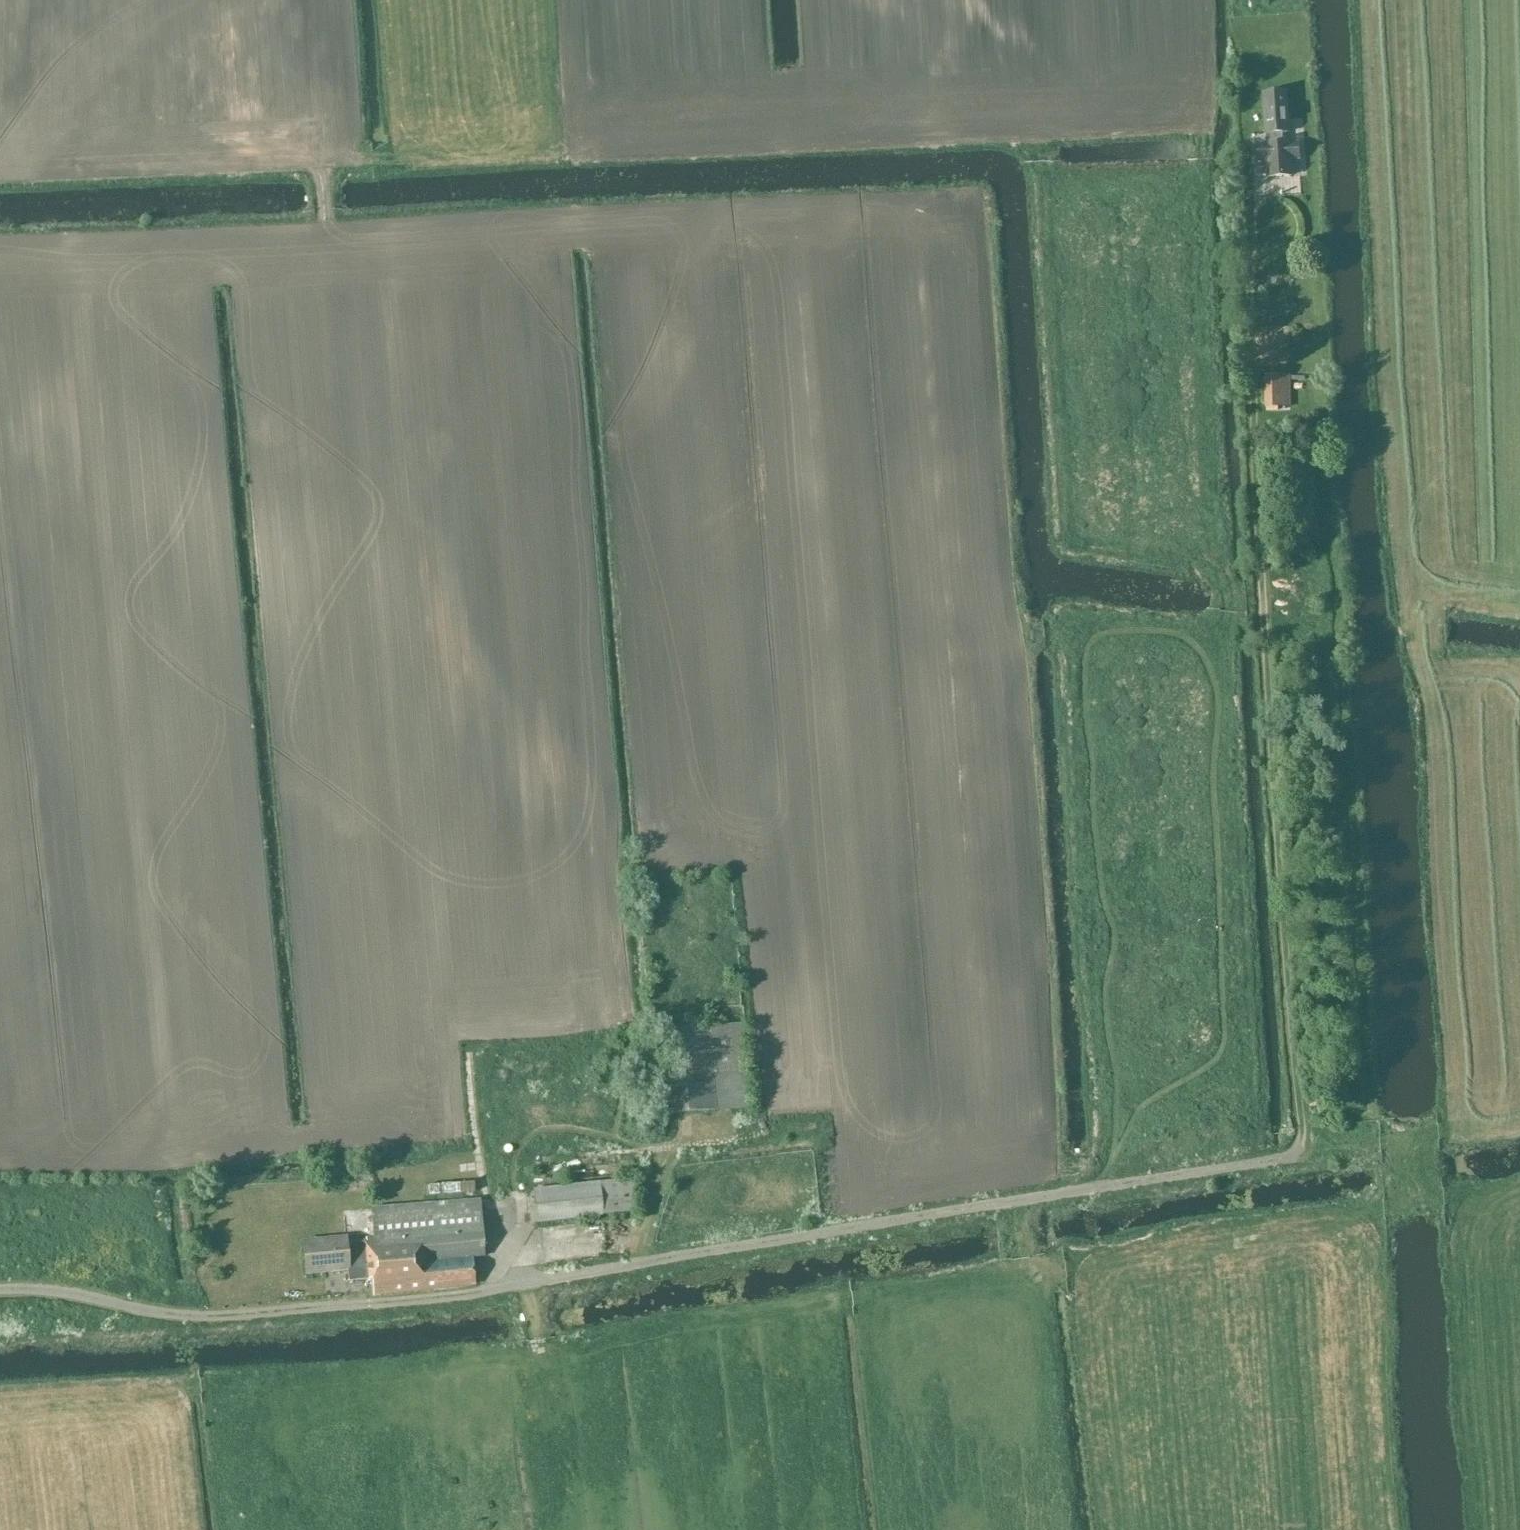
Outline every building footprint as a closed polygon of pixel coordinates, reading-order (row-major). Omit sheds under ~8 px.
[(1289,133),(1286,92),(1262,94),(1265,134),(1266,145),(1258,146),(1259,162),(1267,162),(1268,178),(1292,176),(1291,160),(1300,159),(1299,143),(1283,144),(1282,133),(1289,133)] [(1289,408),(1289,376),(1264,376),(1264,409),(1289,408)] [(715,1110),(748,1108),(740,1025),(708,1028),(653,1033),(660,1116),(715,1111),(715,1110)] [(457,1187),(456,1176),(424,1179),(425,1190),(457,1187)] [(458,1188),(472,1188),(472,1176),(458,1176),(458,1188)] [(631,1179),(597,1183),(533,1191),(536,1223),(635,1212),(631,1179)] [(472,1258),(483,1257),(479,1202),(371,1210),(373,1237),(367,1237),(367,1243),(363,1243),(345,1245),(345,1238),(302,1243),(306,1275),(347,1270),(348,1282),(370,1280),(372,1294),(475,1283),(472,1258)]
